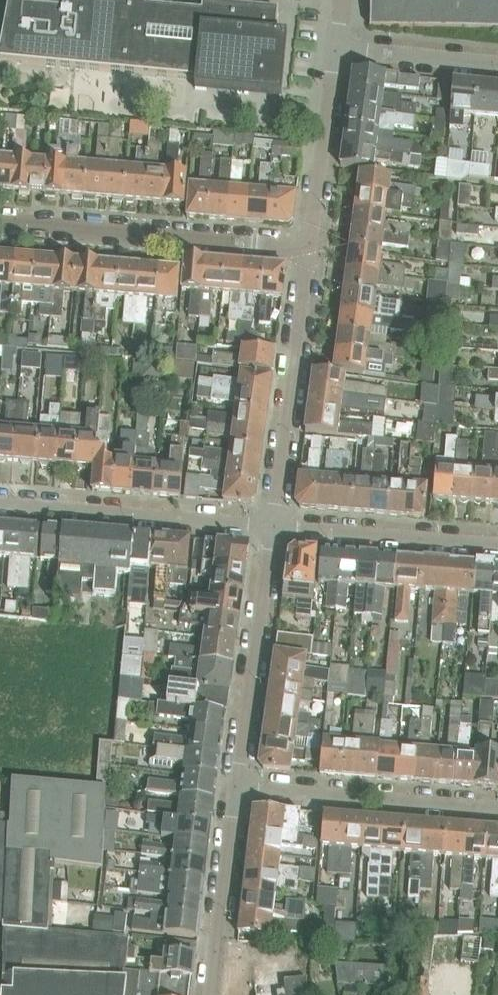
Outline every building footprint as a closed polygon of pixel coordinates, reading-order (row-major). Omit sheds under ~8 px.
[(154,9),(146,8),(146,0),(10,0),(0,52),(0,62),(196,80),(195,90),(282,98),(288,37),(276,36),(279,12),(206,5),(206,0),(155,0),(154,9)] [(497,29),(497,0),(371,0),(370,26),(497,29)] [(354,71),(351,90),(385,94),(386,86),(419,90),(420,78),(354,71)] [(446,101),(448,81),(439,80),(437,100),(446,101)] [(464,114),(475,116),(478,84),(453,81),(450,129),(463,129),(464,114)] [(497,118),(497,86),(478,84),(475,116),(497,118)] [(351,90),(349,109),(415,118),(417,106),(401,104),(401,96),(385,94),(351,90)] [(346,128),(379,132),(394,134),(395,126),(414,129),(415,118),(349,109),(346,128)] [(436,109),(435,120),(445,121),(446,110),(436,109)] [(9,115),(8,127),(25,128),(26,116),(9,115)] [(444,141),(445,121),(435,120),(432,120),(431,139),(444,141)] [(79,137),(80,122),(69,121),(68,136),(79,137)] [(122,200),(124,200),(127,168),(119,167),(123,122),(112,121),(111,125),(105,199),(113,199),(113,202),(122,203),(122,200)] [(86,164),(84,197),(85,197),(85,200),(95,201),(96,198),(105,199),(111,125),(99,124),(96,165),(86,164)] [(394,134),(379,132),(346,128),(344,142),(344,146),(422,157),(423,150),(417,145),(411,144),(393,141),(394,134)] [(215,131),(215,136),(214,149),(233,150),(234,133),(215,131)] [(0,158),(0,193),(2,193),(3,190),(10,191),(15,132),(5,132),(3,158),(0,158)] [(15,132),(10,191),(20,192),(20,194),(30,195),(30,192),(31,193),(38,193),(44,194),(46,162),(25,160),(27,133),(15,132)] [(234,133),(233,146),(254,148),(254,141),(255,135),(234,133)] [(46,162),(44,194),(46,194),(45,197),(55,197),(56,195),(64,195),(68,136),(58,136),(57,148),(48,147),(46,162)] [(83,197),(84,197),(86,164),(78,164),(81,137),(79,137),(68,136),(64,195),(73,196),(72,199),(83,200),(83,197)] [(273,151),(274,143),(254,141),(254,148),(254,150),(273,151)] [(148,150),(144,202),(153,203),(154,206),(161,206),(162,203),(163,204),(166,170),(159,170),(161,144),(149,143),(148,150)] [(273,155),(301,158),(302,145),(282,143),(274,143),(273,151),(273,155)] [(166,170),(163,204),(171,204),(171,207),(180,208),(182,205),(184,205),(187,172),(179,172),(181,146),(177,146),(169,145),(168,145),(166,170)] [(344,146),(341,166),(374,170),(375,161),(408,166),(420,167),(422,157),(344,146)] [(127,168),(124,200),(126,200),(127,203),(137,204),(137,201),(144,202),(148,150),(137,149),(135,169),(127,168)] [(190,185),(187,218),(207,219),(210,187),(213,155),(202,154),(202,159),(199,186),(190,185)] [(210,187),(207,219),(228,221),(232,162),(222,161),(220,188),(210,187)] [(232,162),(228,221),(248,223),(250,190),(242,189),(244,163),(232,162)] [(469,177),(470,164),(448,162),(447,180),(462,182),(469,177)] [(259,191),(250,190),(248,223),(267,225),(272,165),(262,164),(259,191)] [(470,164),(469,177),(489,179),(491,167),(470,164)] [(293,222),(299,182),(283,180),(285,166),(272,165),(267,225),(288,226),(293,222)] [(390,184),(391,177),(360,173),(358,191),(413,199),(423,200),(425,189),(415,188),(390,184)] [(443,184),(441,202),(450,203),(451,185),(443,184)] [(472,187),(460,185),(458,207),(470,208),(472,187)] [(412,210),(413,199),(358,191),(355,211),(387,215),(399,216),(400,208),(412,210)] [(448,223),(450,203),(441,202),(440,222),(448,223)] [(355,211),(353,229),(408,237),(410,225),(386,222),(387,215),(355,211)] [(452,236),(453,225),(453,223),(448,223),(440,222),(438,241),(451,243),(452,236)] [(457,226),(456,236),(479,238),(479,228),(457,226)] [(408,237),(353,229),(350,249),(381,253),(382,245),(407,248),(408,237)] [(449,263),(451,243),(438,241),(436,262),(449,263)] [(350,249),(347,271),(404,279),(405,267),(380,264),(381,253),(350,249)] [(3,287),(0,313),(11,314),(16,255),(9,255),(9,252),(0,251),(0,286),(3,287)] [(16,255),(11,314),(22,315),(23,304),(32,304),(36,257),(34,257),(33,254),(23,253),(23,256),(16,255)] [(36,257),(32,304),(40,305),(39,316),(51,317),(56,259),(49,258),(49,256),(39,255),(38,257),(36,257)] [(56,259),(51,317),(62,318),(64,291),(75,292),(78,261),(74,260),(74,258),(63,257),(63,259),(56,259)] [(81,261),(78,261),(75,292),(85,293),(83,320),(82,334),(94,335),(100,263),(93,262),(93,259),(82,258),(81,261)] [(189,317),(200,318),(205,259),(185,258),(182,289),(190,290),(189,317)] [(225,261),(205,259),(200,318),(210,319),(213,292),(222,293),(225,261)] [(100,263),(95,321),(106,322),(107,310),(115,311),(116,296),(119,264),(118,264),(117,261),(107,261),(107,263),(100,263)] [(228,321),(240,322),(245,263),(225,261),(222,293),(231,293),(228,321)] [(124,324),(134,325),(139,266),(132,265),(133,263),(123,262),(121,264),(119,264),(116,296),(126,297),(124,324)] [(253,295),(262,296),(264,264),(245,263),(240,322),(250,323),(253,295)] [(147,312),(155,313),(159,268),(158,267),(157,265),(147,264),(147,266),(139,266),(134,325),(146,326),(147,312)] [(264,264),(262,296),(259,323),(271,324),(273,298),(283,299),(287,266),(264,264)] [(155,313),(154,326),(165,327),(167,315),(176,316),(180,269),(178,269),(176,266),(167,266),(167,268),(159,268),(155,313)] [(448,273),(447,284),(447,286),(460,287),(462,267),(449,266),(448,273)] [(415,280),(404,279),(347,271),(345,290),(376,294),(377,287),(402,290),(413,292),(415,280)] [(436,271),(435,283),(447,284),(448,273),(436,271)] [(429,282),(426,302),(446,305),(446,301),(447,286),(447,284),(435,283),(429,282)] [(459,302),(460,287),(447,286),(446,301),(459,302)] [(345,290),(344,294),(342,313),(398,320),(400,302),(383,300),(381,298),(375,298),(376,294),(345,290)] [(446,305),(426,302),(425,312),(445,315),(446,305)] [(414,322),(398,320),(342,313),(339,332),(386,338),(387,330),(413,333),(414,322)] [(449,326),(448,341),(460,342),(461,327),(449,326)] [(339,332),(337,350),(393,357),(408,359),(409,352),(394,350),(394,347),(385,346),(386,338),(339,332)] [(228,335),(227,343),(238,344),(239,336),(228,335)] [(9,338),(8,349),(18,350),(23,350),(28,351),(28,350),(28,345),(28,341),(17,340),(17,337),(9,336),(9,338)] [(28,341),(28,345),(42,347),(43,337),(29,336),(28,341)] [(4,349),(8,349),(9,338),(0,338),(0,348),(4,349)] [(69,340),(49,338),(48,347),(69,349),(69,340)] [(132,342),(131,354),(143,355),(144,343),(132,342)] [(177,345),(176,362),(197,363),(198,356),(198,347),(177,345)] [(152,347),(151,356),(163,357),(164,348),(152,347)] [(198,364),(273,374),(276,351),(243,348),(242,357),(213,354),(213,358),(198,356),(197,363),(198,364)] [(4,349),(3,357),(15,358),(18,359),(18,350),(8,349),(4,349)] [(442,349),(441,364),(453,365),(455,350),(442,349)] [(337,350),(334,370),(383,376),(385,367),(392,367),(393,357),(337,350)] [(43,356),(23,354),(21,370),(41,371),(42,371),(43,356)] [(64,371),(64,370),(65,357),(46,356),(45,372),(63,373),(64,371)] [(84,368),(84,359),(65,357),(64,370),(83,372),(84,368)] [(104,361),(84,359),(84,368),(103,370),(104,361)] [(422,363),(421,381),(435,383),(436,364),(422,363)] [(134,374),(141,375),(142,365),(135,364),(134,374)] [(441,366),(439,386),(450,387),(452,387),(453,367),(441,366)] [(488,370),(487,381),(497,382),(497,370),(488,370)] [(314,371),(311,390),(386,400),(388,389),(345,383),(346,375),(314,371)] [(199,388),(213,390),(270,397),(273,378),(241,374),(240,382),(215,379),(214,381),(200,379),(199,388)] [(422,385),(420,405),(424,405),(437,407),(437,406),(439,387),(422,385)] [(452,387),(450,387),(439,386),(439,387),(437,406),(455,408),(457,388),(452,387)] [(237,403),(236,411),(268,415),(270,397),(213,390),(199,388),(198,397),(212,399),(237,403)] [(311,390),(309,410),(341,414),(341,413),(344,413),(345,409),(384,415),(386,400),(311,390)] [(4,463),(6,460),(14,461),(19,403),(6,402),(4,428),(0,428),(0,463),(4,463)] [(29,404),(19,403),(14,461),(21,461),(23,465),(28,465),(30,462),(37,463),(40,431),(36,430),(27,429),(29,404)] [(424,405),(423,424),(435,426),(437,407),(424,405)] [(40,431),(37,463),(39,463),(42,466),(47,467),(50,464),(56,464),(61,407),(50,406),(49,419),(41,418),(40,431)] [(453,427),(455,408),(437,406),(437,407),(435,426),(453,427)] [(61,407),(56,464),(64,465),(66,468),(71,469),(74,466),(75,466),(78,434),(71,434),(73,408),(61,407)] [(78,434),(75,466),(78,466),(80,470),(85,470),(88,467),(95,468),(99,417),(100,409),(89,408),(88,415),(88,417),(80,416),(78,434)] [(309,410),(306,431),(357,438),(368,439),(370,439),(372,427),(339,424),(341,414),(309,410)] [(265,433),(268,415),(236,411),(235,417),(210,414),(209,420),(208,425),(265,433)] [(132,494),(156,496),(159,466),(148,465),(150,436),(148,436),(150,415),(139,414),(137,433),(132,494)] [(93,491),(112,492),(114,462),(106,461),(109,434),(110,418),(99,417),(95,468),(93,491)] [(232,439),(231,446),(263,451),(265,433),(208,425),(190,423),(190,425),(190,431),(207,433),(207,435),(232,439)] [(159,466),(156,496),(180,498),(185,439),(189,439),(190,431),(190,425),(181,424),(180,438),(173,438),(170,467),(159,466)] [(434,446),(435,426),(423,424),(417,424),(416,444),(434,446)] [(114,462),(112,492),(132,494),(137,433),(122,432),(120,449),(125,450),(124,458),(115,457),(114,462)] [(481,470),(475,469),(472,502),(475,503),(479,505),(483,503),(491,504),(496,445),(496,435),(484,434),(484,444),(481,470)] [(297,499),(296,503),(300,508),(316,510),(319,476),(322,438),(313,437),(312,451),(310,451),(308,475),(300,474),(297,499)] [(437,459),(434,499),(437,499),(441,502),(446,500),(453,501),(458,442),(458,439),(447,438),(446,441),(445,460),(437,459)] [(319,476),(316,510),(333,511),(339,440),(330,439),(329,452),(326,452),(324,477),(319,476)] [(368,439),(367,452),(375,452),(375,448),(376,440),(370,439),(368,439)] [(347,441),(339,440),(333,511),(352,513),(355,480),(347,480),(349,454),(346,453),(347,441)] [(376,440),(375,448),(386,449),(387,441),(384,441),(376,440)] [(458,442),(453,501),(460,501),(464,504),(469,502),(472,502),(475,469),(466,469),(468,443),(458,442)] [(190,459),(203,461),(260,469),(263,451),(231,446),(230,453),(205,450),(205,452),(191,450),(190,459)] [(387,515),(406,517),(411,459),(412,447),(401,446),(398,484),(390,483),(387,515)] [(355,480),(352,513),(369,514),(374,456),(375,452),(374,452),(367,452),(364,451),(363,455),(361,481),(355,480)] [(385,457),(374,456),(369,514),(387,515),(390,483),(383,482),(385,457)] [(424,519),(427,486),(419,486),(421,460),(411,459),(406,517),(424,519)] [(227,475),(226,481),(258,485),(260,469),(203,461),(202,471),(227,475)] [(184,498),(199,500),(199,492),(224,494),(224,502),(251,504),(256,500),(258,485),(226,481),(201,478),(186,476),(184,498)] [(18,589),(21,551),(23,525),(7,523),(4,558),(10,558),(8,588),(18,589)] [(23,525),(21,551),(18,589),(27,590),(31,560),(37,560),(40,526),(23,525)] [(46,592),(57,593),(63,528),(44,527),(41,561),(48,562),(46,592)] [(120,576),(131,577),(134,534),(63,528),(57,593),(57,604),(83,606),(84,597),(96,598),(96,601),(118,603),(120,576)] [(131,577),(128,607),(147,608),(150,568),(152,536),(134,534),(131,577)] [(166,601),(167,586),(170,551),(171,537),(152,536),(150,568),(158,569),(156,598),(155,610),(165,611),(165,607),(166,601)] [(186,588),(189,551),(190,539),(171,537),(170,551),(167,586),(186,588)] [(206,540),(204,562),(203,563),(247,568),(250,544),(206,540)] [(289,552),(283,599),(298,601),(296,617),(312,619),(318,550),(290,547),(289,552)] [(322,550),(322,551),(319,583),(328,583),(326,608),(336,609),(341,552),(322,550)] [(348,585),(357,586),(359,553),(341,552),(336,609),(346,610),(348,585)] [(359,553),(357,586),(365,587),(362,623),(372,623),(373,615),(378,555),(359,553)] [(378,555),(373,615),(382,616),(385,588),(395,589),(395,587),(398,556),(378,555)] [(396,621),(407,622),(411,590),(421,591),(421,589),(424,559),(398,556),(395,587),(399,587),(396,621)] [(450,561),(424,559),(421,589),(426,589),(425,591),(435,592),(430,644),(442,645),(444,625),(450,561)] [(193,561),(192,570),(203,571),(203,563),(204,562),(193,561)] [(476,563),(450,561),(444,625),(442,645),(454,646),(456,625),(467,626),(470,594),(470,592),(474,592),(476,563)] [(215,575),(213,590),(243,594),(247,568),(203,563),(203,571),(202,577),(206,577),(210,574),(215,575)] [(491,625),(493,596),(496,565),(476,563),(474,592),(474,595),(482,595),(480,624),(491,625)] [(189,598),(182,613),(240,619),(243,594),(213,590),(211,600),(189,598)] [(6,602),(5,612),(16,613),(17,603),(6,602)] [(33,615),(32,619),(55,621),(56,611),(33,609),(33,615)] [(205,637),(207,638),(236,642),(240,619),(182,613),(181,613),(179,624),(207,627),(205,637)] [(145,641),(144,655),(155,657),(158,657),(160,633),(145,631),(145,641)] [(389,635),(385,682),(384,698),(383,704),(393,705),(400,636),(389,635)] [(174,658),(176,659),(233,666),(236,642),(207,638),(207,641),(204,641),(203,649),(175,647),(174,658)] [(313,653),(314,644),(314,640),(296,638),(294,651),(313,653)] [(489,640),(478,639),(478,647),(488,648),(489,640)] [(126,640),(124,658),(143,660),(144,655),(145,641),(126,640)] [(314,644),(313,653),(313,655),(331,658),(332,646),(314,644)] [(275,652),(272,675),(313,680),(315,669),(305,667),(307,656),(275,652)] [(144,655),(143,660),(141,680),(152,681),(155,657),(144,655)] [(122,677),(133,679),(141,680),(143,660),(124,658),(122,677)] [(169,680),(169,684),(229,693),(230,689),(233,666),(176,659),(175,671),(173,671),(172,678),(169,677),(169,680)] [(330,664),(328,682),(347,685),(348,677),(349,666),(330,664)] [(328,682),(313,680),(272,675),(269,697),(300,702),(300,701),(310,702),(312,692),(326,694),(328,682)] [(122,677),(119,700),(131,701),(133,679),(122,677)] [(366,679),(348,677),(347,685),(346,695),(364,696),(366,679)] [(482,698),(485,698),(486,682),(486,679),(465,677),(464,696),(482,698)] [(366,680),(364,696),(367,696),(384,698),(385,682),(366,680)] [(327,694),(334,694),(346,695),(347,685),(328,682),(326,694),(327,694)] [(486,682),(485,698),(497,699),(497,683),(486,682)] [(169,684),(166,706),(194,709),(226,713),(229,693),(169,684)] [(325,712),(320,774),(340,776),(343,741),(341,740),(334,740),(336,713),(332,713),(334,694),(327,694),(325,712)] [(299,713),(300,702),(269,697),(266,720),(310,727),(321,728),(322,721),(311,719),(311,714),(299,713)] [(116,721),(117,721),(128,722),(131,701),(119,700),(116,721)] [(223,734),(226,713),(194,709),(166,706),(148,703),(147,714),(191,720),(190,728),(193,728),(192,730),(223,734)] [(365,716),(359,777),(376,778),(379,744),(372,744),(375,716),(376,713),(366,703),(365,716)] [(494,705),(481,703),(479,725),(492,726),(494,705)] [(423,708),(421,723),(415,782),(435,783),(438,750),(436,750),(428,750),(431,724),(432,709),(423,708)] [(455,785),(461,718),(462,713),(451,712),(449,724),(446,751),(439,750),(438,750),(435,783),(437,783),(455,785)] [(344,741),(343,741),(340,776),(359,777),(365,716),(355,715),(352,742),(344,741)] [(455,785),(473,787),(476,755),(469,754),(471,730),(472,719),(461,718),(455,785)] [(321,728),(310,727),(266,720),(262,743),(294,747),(296,737),(308,738),(308,735),(320,736),(321,728)] [(379,744),(376,778),(395,780),(396,780),(399,747),(397,747),(390,746),(392,721),(381,720),(379,744)] [(398,780),(415,782),(421,723),(411,723),(408,748),(401,747),(399,747),(396,780),(398,780)] [(476,755),(473,787),(497,789),(497,752),(490,751),(493,726),(492,726),(479,725),(476,755)] [(153,748),(220,756),(223,734),(192,730),(192,732),(189,732),(188,740),(155,736),(153,748)] [(99,741),(98,764),(112,765),(113,742),(99,741)] [(306,749),(294,747),(262,743),(259,764),(264,769),(291,771),(292,761),(304,762),(304,761),(317,762),(318,752),(306,751),(306,749)] [(153,748),(151,765),(172,767),(172,764),(184,765),(183,772),(187,773),(218,777),(220,756),(153,748)] [(98,764),(96,783),(110,784),(112,765),(98,764)] [(147,792),(181,796),(215,800),(218,777),(187,773),(187,777),(183,776),(182,784),(149,780),(148,786),(147,792)] [(3,927),(51,931),(53,901),(53,888),(54,882),(55,863),(60,864),(60,863),(101,869),(102,850),(103,850),(104,830),(105,808),(106,787),(96,786),(59,782),(59,784),(39,782),(12,780),(10,824),(0,823),(0,927),(3,927)] [(106,788),(105,807),(118,809),(121,790),(106,788)] [(212,822),(215,800),(181,796),(180,805),(148,801),(147,811),(178,815),(177,817),(212,822)] [(254,808),(251,830),(298,835),(301,812),(254,808)] [(107,812),(105,829),(118,831),(121,814),(107,812)] [(324,814),(321,846),(329,847),(328,873),(339,874),(343,816),(324,814)] [(146,816),(145,826),(161,828),(160,837),(175,839),(209,843),(212,822),(177,817),(177,820),(146,816)] [(343,816),(339,874),(351,875),(353,848),(361,849),(364,817),(343,816)] [(364,817),(361,849),(371,850),(368,885),(379,886),(380,878),(381,858),(384,819),(364,817)] [(381,858),(380,878),(391,879),(393,852),(402,853),(405,821),(384,819),(381,858)] [(405,821),(402,853),(411,854),(408,897),(420,898),(421,882),(424,847),(426,823),(405,821)] [(424,847),(421,882),(433,883),(434,855),(442,856),(442,855),(444,855),(446,824),(444,824),(426,823),(424,847)] [(446,824),(444,855),(446,855),(446,856),(452,857),(450,890),(462,891),(462,885),(464,859),(467,826),(448,824),(446,824)] [(464,859),(462,885),(473,886),(476,859),(482,860),(482,857),(484,857),(487,828),(467,826),(464,859)] [(484,857),(486,857),(486,860),(493,860),(491,896),(497,897),(497,829),(489,828),(487,828),(484,857)] [(104,830),(103,850),(113,852),(114,832),(104,830)] [(298,835),(251,830),(249,852),(281,856),(282,846),(303,848),(304,837),(298,836),(298,835)] [(318,839),(304,837),(303,848),(317,850),(318,839)] [(140,855),(172,859),(207,863),(209,843),(174,839),(173,848),(152,846),(153,841),(142,840),(140,855)] [(246,874),(299,881),(300,870),(280,868),(281,856),(249,852),(246,874)] [(205,882),(207,863),(172,859),(171,868),(150,865),(150,860),(139,859),(138,873),(205,882)] [(315,883),(315,872),(300,870),(299,881),(315,883)] [(130,880),(129,891),(168,896),(202,900),(205,882),(138,873),(137,881),(130,880)] [(243,895),(275,899),(277,888),(298,891),(299,881),(246,874),(243,895)] [(68,884),(59,883),(54,882),(53,888),(63,890),(68,890),(68,884)] [(379,899),(379,895),(379,886),(368,885),(367,898),(379,899)] [(243,895),(241,914),(300,921),(304,922),(306,903),(287,901),(286,908),(275,906),(275,899),(243,895)] [(128,900),(126,910),(150,913),(165,915),(200,919),(202,900),(168,896),(167,905),(128,900)] [(317,897),(316,905),(326,906),(337,907),(337,899),(317,897)] [(53,901),(51,931),(67,932),(68,903),(53,901)] [(326,906),(325,925),(335,926),(336,922),(337,907),(326,906)] [(94,915),(91,933),(99,934),(124,935),(127,913),(115,912),(114,918),(94,915)] [(131,931),(176,936),(175,938),(197,941),(200,919),(165,915),(150,913),(149,921),(133,919),(131,931)] [(239,934),(271,938),(272,929),(299,932),(300,921),(241,914),(239,934)] [(480,919),(480,934),(489,933),(490,919),(480,919)] [(439,925),(438,934),(459,936),(460,920),(439,921),(439,925)] [(336,922),(335,926),(334,943),(355,942),(356,923),(336,922)] [(335,926),(325,925),(318,924),(317,943),(334,943),(335,926)] [(438,937),(438,934),(439,925),(418,925),(417,935),(438,937)] [(140,975),(140,974),(125,972),(129,940),(129,936),(124,935),(99,934),(67,932),(51,931),(3,927),(2,954),(3,954),(3,965),(1,994),(137,994),(140,975)] [(477,935),(475,950),(482,951),(484,934),(477,935)] [(460,936),(459,948),(467,949),(468,935),(460,936)] [(468,935),(467,949),(475,950),(477,935),(468,935)] [(444,937),(443,946),(451,947),(452,936),(444,937)] [(452,936),(451,947),(459,948),(460,936),(452,936)] [(435,937),(434,945),(443,946),(444,937),(438,937),(435,937)] [(175,938),(175,940),(174,951),(166,950),(165,963),(141,960),(140,974),(193,979),(197,943),(197,941),(175,938)] [(337,962),(336,984),(386,988),(388,966),(337,962)] [(193,979),(140,975),(137,994),(191,994),(193,979)] [(306,977),(254,983),(255,994),(308,994),(306,977)] [(430,979),(424,978),(423,983),(414,982),(413,994),(428,994),(430,979)]
